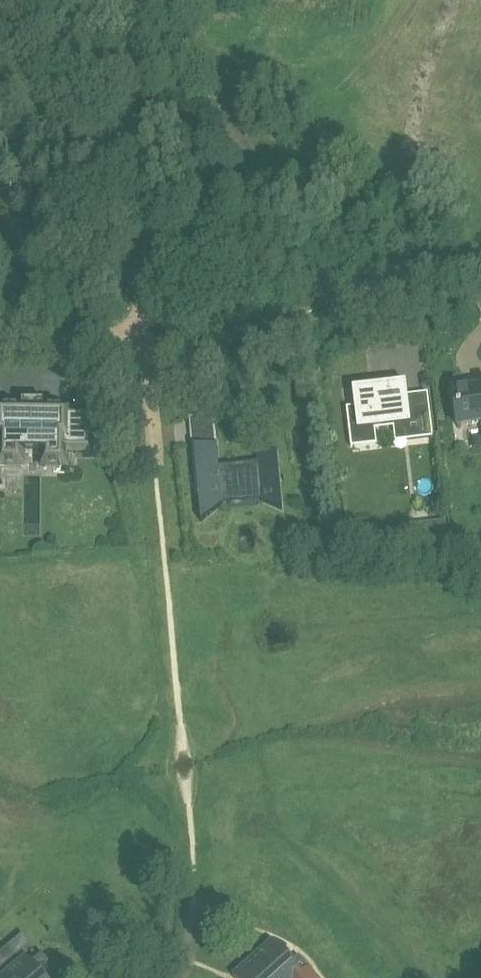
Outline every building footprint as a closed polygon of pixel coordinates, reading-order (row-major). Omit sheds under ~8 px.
[(428,416),(430,415),(430,412),(428,412),(428,413),(406,416),(403,385),(356,391),(358,408),(348,409),(348,408),(346,408),(349,429),(350,429),(350,437),(374,434),(373,426),(406,423),(408,440),(431,437),(431,438),(433,437),(432,434),(431,434),(431,436),(429,436),(427,414),(428,414),(428,416)] [(480,424),(480,389),(468,390),(467,386),(455,388),(456,392),(453,392),(453,394),(454,394),(458,425),(457,425),(457,427),(480,424)] [(23,453),(42,453),(42,465),(66,465),(66,452),(92,453),(92,437),(91,437),(91,414),(69,414),(69,410),(44,410),(44,401),(21,401),(21,409),(0,409),(0,466),(22,466),(23,453)] [(219,466),(217,443),(193,446),(200,522),(222,504),(222,495),(260,492),(261,501),(282,510),(277,452),(257,453),(258,462),(258,466),(219,470),(219,466)] [(21,936),(6,948),(7,949),(9,947),(16,955),(14,957),(29,945),(21,936)] [(311,971),(312,970),(298,955),(290,961),(273,941),(233,976),(234,977),(318,977),(311,971)] [(39,956),(31,962),(27,957),(1,977),(57,977),(39,956)]
